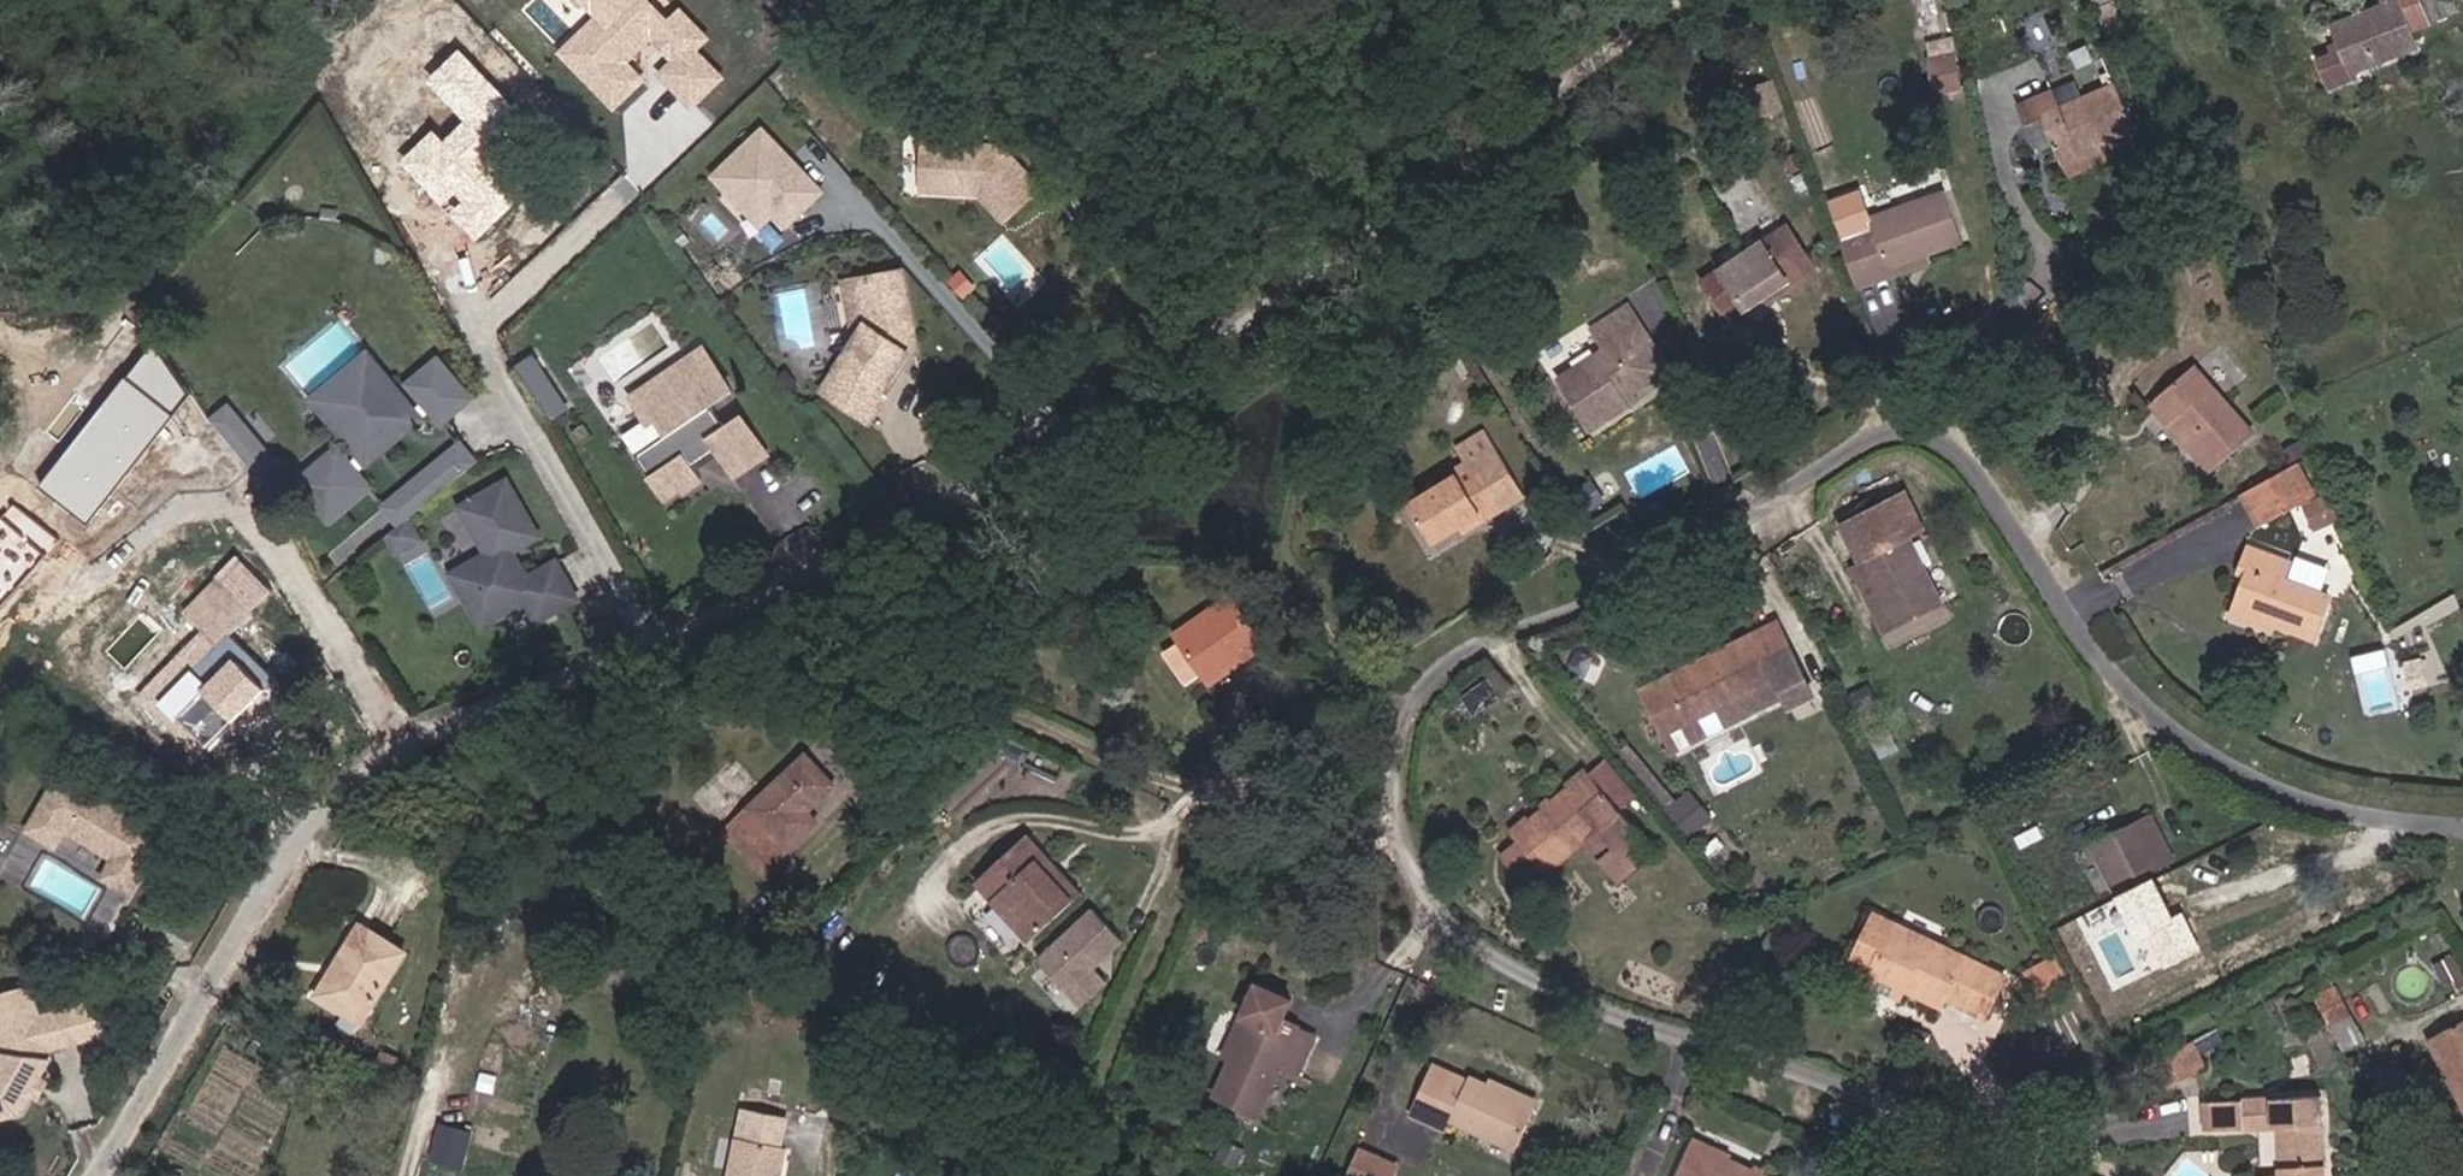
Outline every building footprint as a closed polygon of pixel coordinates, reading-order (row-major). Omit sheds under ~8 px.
[(642,0),(586,0),(605,20),(567,56),(611,102),(637,78),(619,60),(653,28),(660,35),(655,40),(667,53),(673,48),(680,56),(662,73),(690,102),(716,77),(689,49),(702,37),(678,12),(666,24),(642,0)] [(2425,0),(2409,0),(2399,4),(2378,12),(2334,28),(2344,58),(2318,66),(2329,94),(2356,84),(2353,73),(2416,47),(2412,36),(2436,25),(2425,0)] [(1960,35),(1931,36),(1935,91),(1963,89),(1960,35)] [(529,125),(457,50),(423,82),(460,122),(441,140),(430,128),(397,160),(474,240),(524,193),(492,160),(529,125)] [(2035,112),(2053,153),(2096,136),(2132,123),(2113,78),(2057,99),(2049,81),(2012,97),(2021,119),(2035,112)] [(820,190),(759,128),(709,176),(757,225),(771,212),(784,225),(820,190)] [(2096,136),(2053,153),(2058,162),(2100,145),(2096,136)] [(992,141),(913,137),(910,185),(969,189),(993,217),(1030,185),(992,141)] [(1854,282),(1885,271),(1879,259),(1926,244),(1959,233),(1941,184),(1865,209),(1870,222),(1836,233),(1854,282)] [(1763,289),(1810,256),(1786,218),(1703,273),(1723,308),(1742,297),(1746,301),(1763,289)] [(1879,259),(1885,271),(1931,256),(1926,244),(1879,259)] [(1817,264),(1810,256),(1763,289),(1768,297),(1817,264)] [(895,261),(850,271),(861,316),(850,334),(822,385),(871,413),(886,385),(881,382),(904,340),(900,338),(909,321),(895,261)] [(850,271),(836,273),(850,334),(861,316),(850,271)] [(1600,346),(1554,376),(1587,427),(1623,403),(1618,395),(1643,379),(1648,353),(1631,327),(1637,323),(1623,302),(1586,325),(1600,346)] [(1668,371),(1637,323),(1631,327),(1648,353),(1643,379),(1618,395),(1623,401),(1668,371)] [(172,377),(152,346),(128,372),(154,396),(172,377)] [(699,353),(631,407),(651,432),(658,427),(669,441),(640,465),(672,505),(688,493),(691,496),(707,483),(698,471),(718,454),(738,479),(770,453),(740,415),(726,428),(711,410),(731,394),(699,353)] [(544,370),(536,354),(515,366),(523,382),(544,370)] [(407,420),(361,363),(305,408),(351,466),(342,473),(328,456),(286,489),(318,528),(359,495),(346,479),(365,465),(359,458),(399,426),(405,433),(421,419),(432,432),(462,408),(438,377),(408,402),(416,412),(407,420)] [(2146,398),(2161,418),(2168,413),(2211,458),(2247,428),(2189,363),(2146,398)] [(408,402),(438,377),(431,368),(400,392),(408,402)] [(566,410),(544,370),(523,382),(545,422),(566,410)] [(186,398),(172,377),(154,396),(128,372),(124,376),(169,417),(186,398)] [(169,417),(124,376),(98,405),(107,413),(66,457),(57,449),(30,479),(75,520),(169,417)] [(220,411),(202,423),(215,443),(233,430),(220,411)] [(1469,435),(1491,426),(1484,413),(1453,427),(1466,457),(1477,452),(1469,435)] [(1477,452),(1466,457),(1404,485),(1421,521),(1450,508),(1471,498),(1476,505),(1520,485),(1491,426),(1469,435),(1477,452)] [(250,455),(233,430),(215,443),(232,467),(250,455)] [(398,524),(467,469),(452,449),(375,511),(391,530),(398,524)] [(250,455),(232,467),(243,483),(261,471),(250,455)] [(2309,494),(2291,459),(2239,489),(2256,523),(2309,494)] [(528,542),(497,486),(450,512),(477,559),(457,570),(487,622),(515,606),(526,627),(566,604),(546,568),(517,584),(502,557),(528,542)] [(1471,498),(1450,508),(1455,516),(1476,505),(1471,498)] [(410,545),(398,524),(391,530),(377,541),(387,558),(410,545)] [(1866,559),(1898,625),(1940,603),(1908,538),(1866,559)] [(2249,567),(2233,603),(2273,619),(2313,636),(2329,596),(2286,579),(2292,563),(2250,546),(2244,563),(2249,567)] [(1898,625),(1866,559),(1852,567),(1884,632),(1898,625)] [(256,601),(228,575),(223,570),(202,592),(207,597),(235,624),(256,601)] [(487,622),(457,570),(442,579),(471,631),(487,622)] [(189,605),(195,609),(225,636),(235,624),(207,597),(202,592),(189,605)] [(1263,647),(1229,595),(1174,633),(1209,684),(1263,647)] [(2273,619),(2233,603),(2228,614),(2269,630),(2273,619)] [(132,708),(147,721),(210,651),(221,640),(190,614),(195,609),(189,605),(172,624),(191,642),(132,708)] [(1696,668),(1672,680),(1684,703),(1692,699),(1701,718),(1782,681),(1787,690),(1793,702),(1816,690),(1809,678),(1782,626),(1764,634),(1760,627),(1694,660),(1696,668)] [(268,686),(221,640),(210,651),(259,696),(268,686)] [(210,651),(147,721),(192,765),(259,696),(210,651)] [(1669,673),(1672,680),(1696,668),(1694,660),(1669,673)] [(1693,723),(1701,718),(1692,699),(1684,703),(1693,723)] [(725,828),(764,869),(813,822),(803,811),(829,785),(800,756),(725,828)] [(1641,790),(1612,756),(1597,769),(1625,803),(1641,790)] [(1615,855),(1647,828),(1625,803),(1597,769),(1595,767),(1518,834),(1522,839),(1508,851),(1528,875),(1542,863),(1549,872),(1595,833),(1615,855)] [(156,833),(53,777),(24,831),(49,844),(58,828),(111,857),(100,877),(125,890),(156,833)] [(2166,807),(2145,817),(2169,865),(2189,855),(2166,807)] [(2169,865),(2145,817),(2102,837),(2124,885),(2169,865)] [(1041,855),(1023,836),(974,882),(1031,943),(1082,898),(1064,879),(1054,888),(1031,863),(1041,855)] [(2459,892),(2450,897),(2458,912),(2462,909),(2462,901),(2459,892)] [(1097,903),(1039,957),(1086,1007),(1115,980),(1102,966),(1130,939),(1097,903)] [(1855,958),(1879,969),(1918,986),(1950,1002),(1953,995),(1989,1012),(2007,971),(1878,909),(1855,958)] [(404,954),(355,926),(312,1000),(362,1028),(404,954)] [(1918,986),(1879,969),(1874,981),(1911,999),(1918,986)] [(1228,1095),(1274,1117),(1298,1066),(1316,1074),(1334,1036),(1316,1027),(1316,1025),(1301,1018),(1311,999),(1276,982),(1260,1014),(1270,1020),(1250,1059),(1246,1058),(1245,1061),(1228,1095)] [(43,1013),(35,983),(0,993),(0,1029),(6,1050),(0,1060),(0,1116),(24,1110),(35,1091),(33,1086),(38,1077),(44,1075),(54,1057),(52,1046),(77,1040),(68,1007),(43,1013)] [(2345,990),(2329,999),(2342,1025),(2360,1016),(2345,990)] [(1260,1014),(1239,1058),(1245,1061),(1246,1058),(1250,1059),(1270,1020),(1260,1014)] [(2462,1088),(2462,1032),(2440,1044),(2462,1088)] [(2202,1080),(2189,1050),(2165,1062),(2179,1090),(2202,1080)] [(1424,1111),(1461,1131),(1469,1120),(1529,1147),(1549,1104),(1490,1074),(1484,1085),(1447,1067),(1424,1111)] [(2333,1105),(2218,1107),(2218,1133),(2288,1134),(2290,1175),(2337,1175),(2333,1105)] [(762,1107),(748,1175),(797,1175),(804,1146),(797,1145),(803,1115),(762,1107)] [(444,1119),(432,1155),(465,1166),(476,1130),(444,1119)] [(1707,1144),(1692,1175),(1774,1175),(1707,1144)] [(1373,1146),(1359,1175),(1407,1175),(1413,1164),(1373,1146)]
